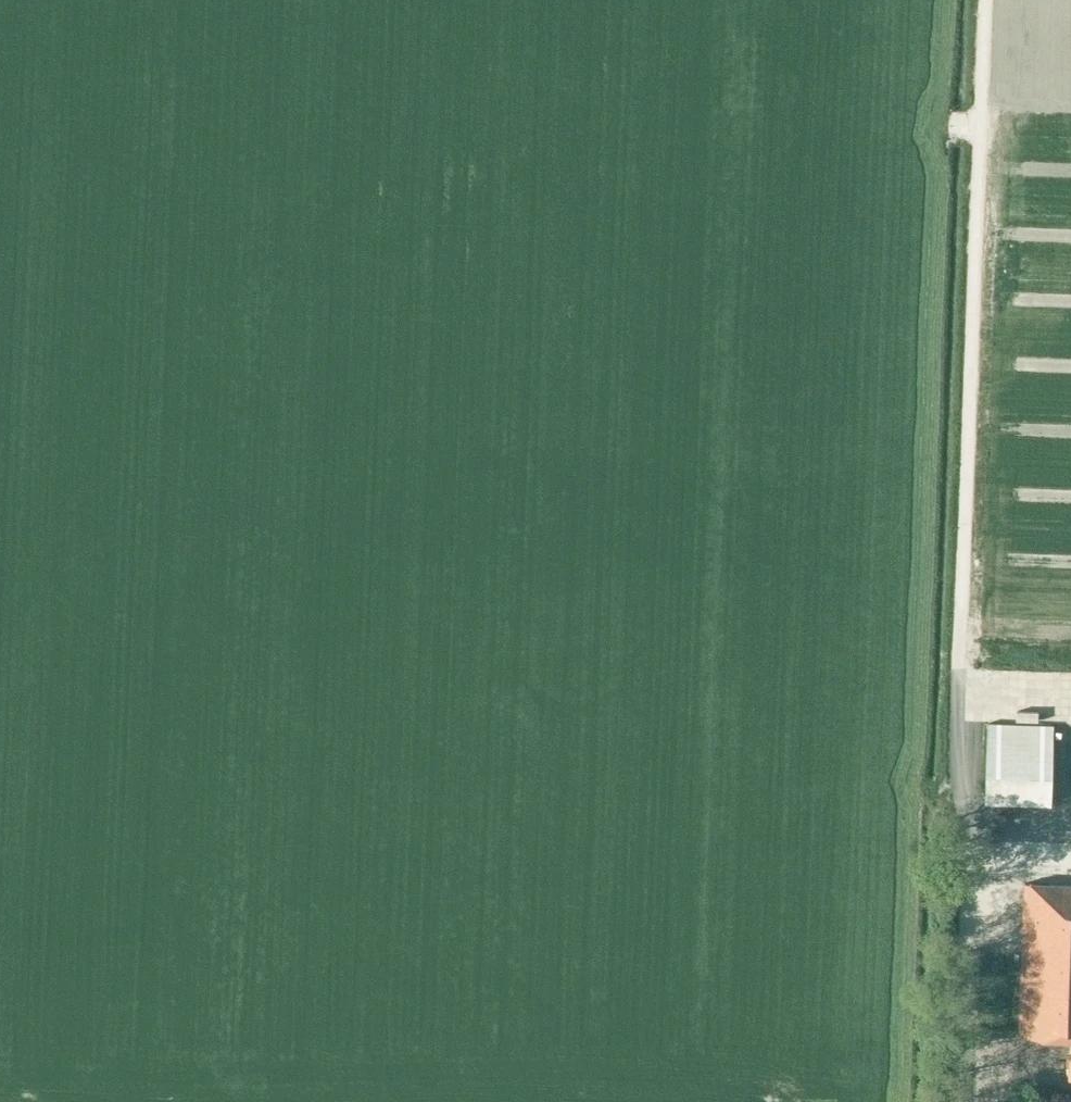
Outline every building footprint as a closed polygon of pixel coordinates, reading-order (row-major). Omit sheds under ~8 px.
[(986,800),(1052,804),(1054,724),(989,720),(986,800)] [(1070,1079),(1070,882),(1024,880),(1018,1035),(1070,1037),(1069,1079),(1070,1079)]
